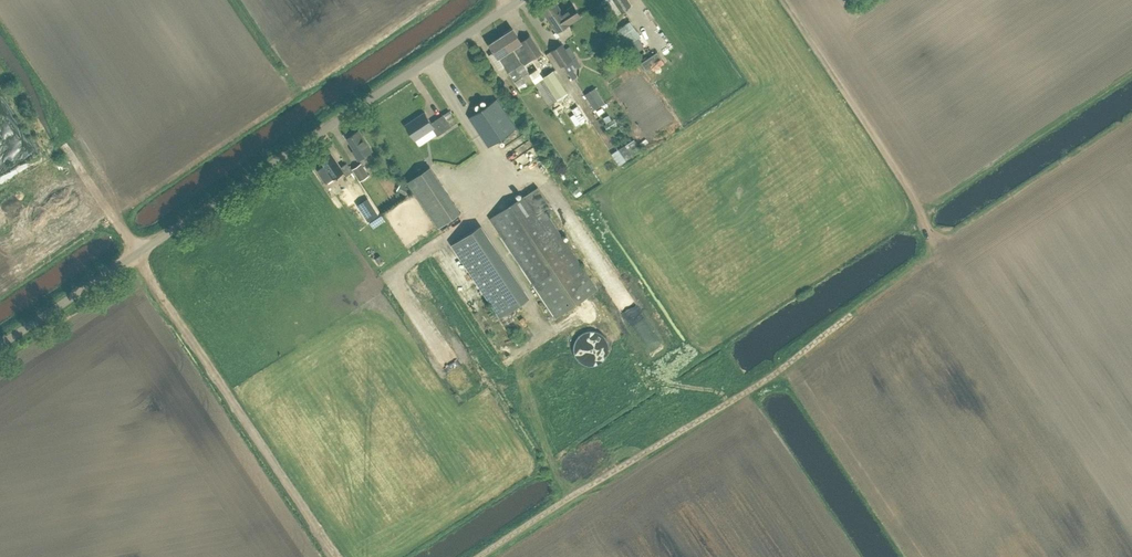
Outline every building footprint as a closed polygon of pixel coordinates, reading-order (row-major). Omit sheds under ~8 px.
[(628,0),(614,0),(622,13),(632,6),(628,0)] [(563,12),(555,1),(542,10),(557,32),(570,24),(570,23),(581,16),(574,5),(563,12)] [(631,53),(643,45),(625,20),(614,28),(631,53)] [(523,64),(541,52),(530,36),(520,42),(512,30),(501,37),(509,50),(512,48),(523,64)] [(512,48),(509,50),(501,37),(491,44),(496,52),(490,55),(499,70),(506,65),(511,72),(523,64),(512,48)] [(561,66),(573,58),(562,42),(551,50),(561,66)] [(657,51),(641,62),(645,69),(662,58),(657,51)] [(535,82),(523,64),(511,72),(522,91),(535,82)] [(558,99),(569,92),(554,69),(543,77),(558,99)] [(535,82),(550,105),(558,99),(543,77),(535,82)] [(595,88),(585,95),(594,109),(605,102),(595,88)] [(488,147),(516,128),(497,98),(469,117),(488,147)] [(576,103),(566,109),(574,125),(585,119),(576,103)] [(425,112),(405,125),(415,140),(433,128),(438,136),(452,126),(448,120),(444,114),(432,122),(425,112)] [(358,159),(372,150),(359,130),(347,138),(355,149),(353,151),(358,159)] [(634,138),(618,149),(626,160),(636,153),(632,147),(638,144),(634,138)] [(321,159),(325,165),(318,170),(326,183),(344,171),(331,152),(321,159)] [(360,180),(367,175),(369,174),(362,162),(353,168),(360,180)] [(347,163),(341,167),(347,175),(353,171),(347,163)] [(439,228),(461,213),(430,166),(408,181),(439,228)] [(401,184),(398,190),(405,193),(408,187),(401,184)] [(556,316),(597,289),(543,209),(550,204),(538,186),(490,218),(556,316)] [(333,194),(345,211),(356,204),(344,187),(333,194)] [(360,204),(358,205),(368,220),(378,214),(368,199),(360,204)] [(470,232),(453,244),(501,315),(519,303),(470,232)] [(644,347),(658,339),(649,323),(635,331),(644,347)] [(574,343),(573,348),(573,351),(575,356),(576,358),(578,361),(581,363),(584,364),(587,366),(591,366),(595,366),(599,364),(602,363),(604,361),(607,357),(609,354),(609,351),(610,348),(609,345),(609,342),(606,337),(604,335),(602,333),(599,331),(596,330),(591,330),(588,330),(585,331),(582,332),(578,335),(576,337),(575,340),(574,343)]
